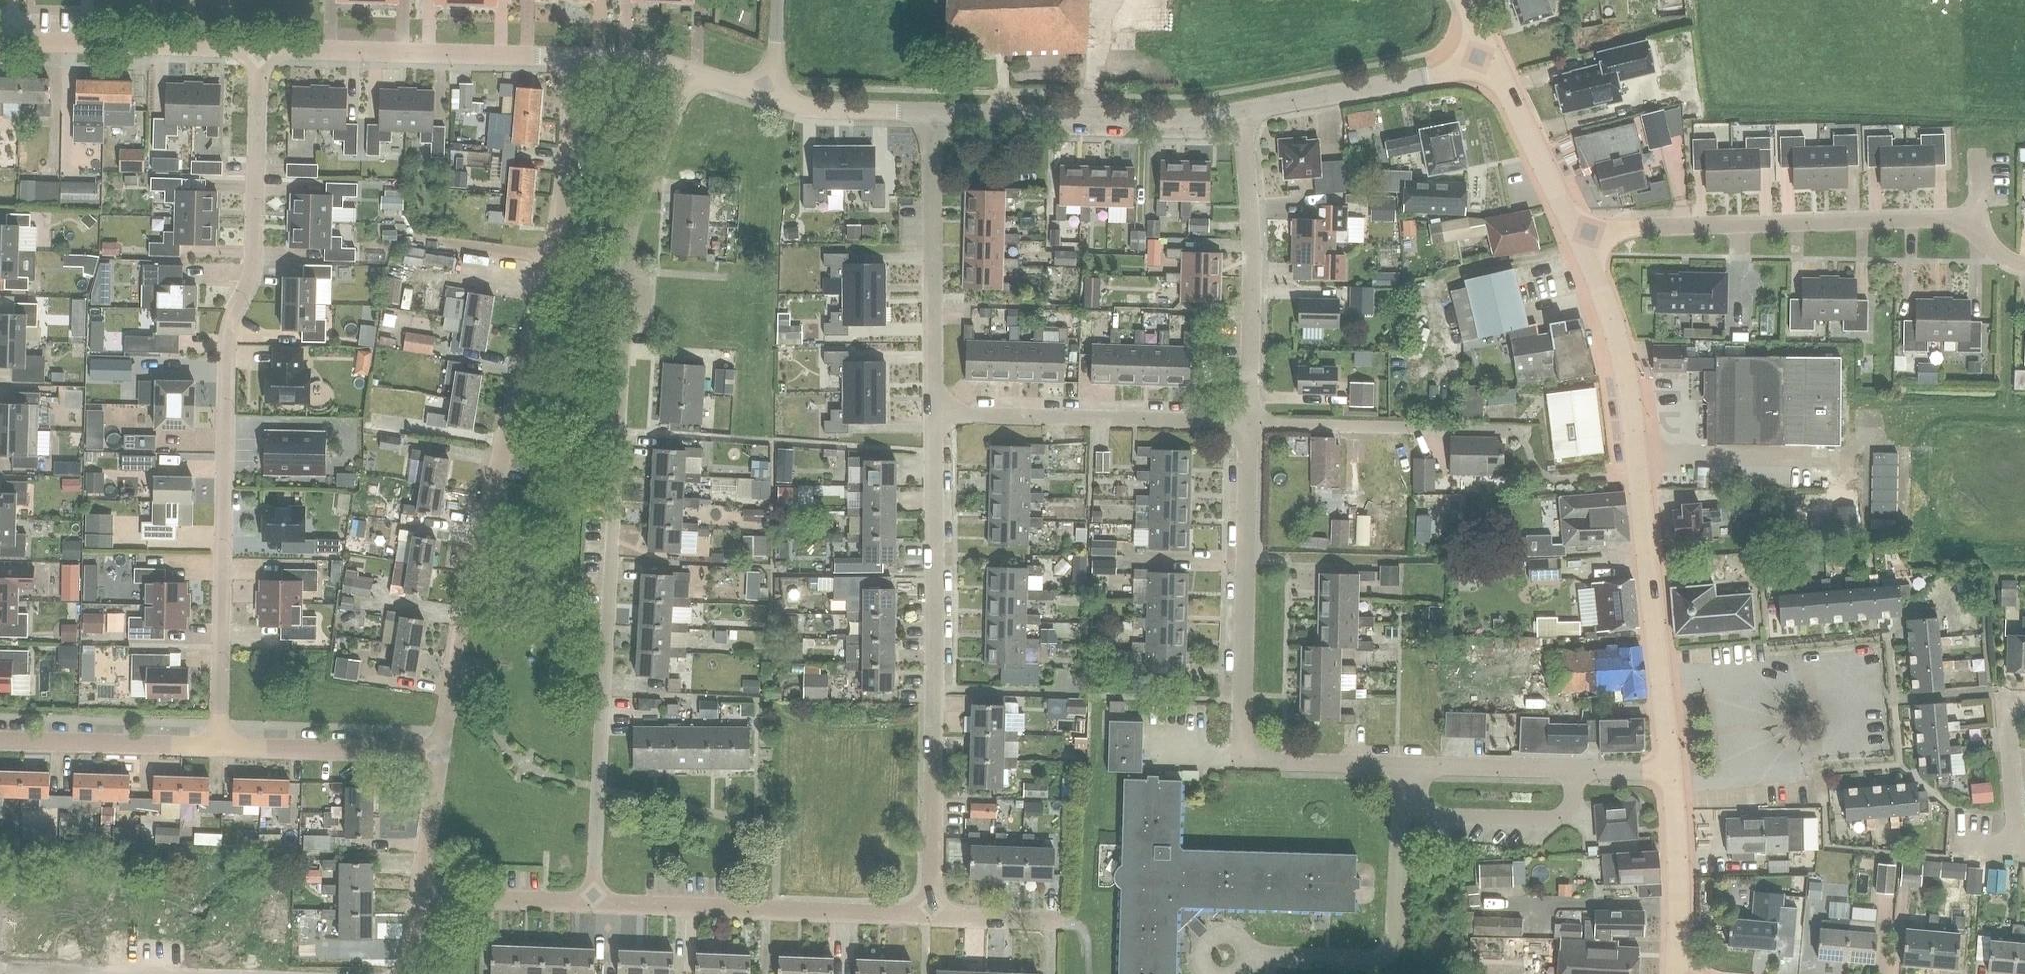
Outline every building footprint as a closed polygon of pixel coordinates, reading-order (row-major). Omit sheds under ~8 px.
[(1089,55),(1089,0),(946,0),(947,53),(989,52),(989,55),(1001,54),(1001,57),(1007,57),(1008,67),(1015,67),(1014,56),(1089,55)] [(1126,23),(1168,22),(1168,0),(1125,0),(1126,23)] [(1550,15),(1546,0),(1506,0),(1507,3),(1511,1),(1518,25),(1550,15)] [(1584,71),(1553,78),(1556,88),(1554,91),(1555,98),(1558,100),(1561,110),(1604,99),(1605,104),(1620,100),(1615,79),(1653,70),(1645,41),(1597,52),(1600,64),(1583,68),(1584,71)] [(21,80),(0,79),(0,116),(4,116),(4,103),(21,103),(21,80)] [(21,80),(21,103),(37,104),(37,117),(50,118),(50,103),(48,103),(49,81),(21,80)] [(103,126),(104,82),(76,82),(76,105),(74,105),(73,125),(103,126)] [(104,82),(103,126),(135,127),(136,106),(131,106),(132,83),(104,82)] [(500,84),(499,95),(517,97),(515,115),(540,117),(542,89),(518,87),(519,86),(500,84)] [(153,120),(152,150),(165,151),(165,137),(177,137),(177,126),(192,126),(193,85),(167,85),(166,120),(153,120)] [(193,85),(192,126),(206,127),(206,138),(217,138),(219,86),(193,85)] [(472,103),(473,85),(460,85),(460,90),(452,90),(451,109),(459,109),(459,112),(483,113),(484,104),(472,103)] [(293,88),(291,140),(303,141),(303,130),(318,130),(319,89),(293,88)] [(319,89),(318,130),(332,130),(332,142),(343,142),(343,156),(356,156),(357,126),(344,125),(345,90),(319,89)] [(367,126),(366,156),(378,157),(379,143),(390,143),(391,132),(405,133),(406,92),(380,91),(379,126),(367,126)] [(406,92),(405,133),(420,133),(419,144),(430,144),(430,158),(443,159),(444,128),(431,128),(433,93),(406,92)] [(1663,111),(1640,117),(1649,152),(1672,146),(1663,111)] [(1363,128),(1360,112),(1347,114),(1349,130),(1363,128)] [(505,133),(503,151),(514,152),(515,143),(537,146),(540,117),(515,115),(514,134),(505,133)] [(1646,186),(1638,154),(1642,153),(1634,122),(1576,136),(1578,145),(1588,166),(1592,165),(1595,164),(1597,172),(1594,172),(1592,176),(1594,184),(1598,186),(1600,185),(1602,194),(1629,188),(1630,190),(1646,186)] [(1428,175),(1466,167),(1458,123),(1420,130),(1421,137),(1387,143),(1390,157),(1423,150),(1428,175)] [(1833,145),(1818,146),(1820,187),(1846,186),(1845,165),(1858,164),(1857,133),(1833,134),(1833,145)] [(1920,145),(1906,145),(1907,186),(1933,185),(1933,164),(1945,164),(1944,133),(1920,134),(1920,145)] [(1803,135),(1779,136),(1780,167),(1793,166),(1793,188),(1820,187),(1818,146),(1804,146),(1803,135)] [(1891,135),(1867,135),(1867,166),(1880,166),(1881,187),(1907,186),(1906,145),(1891,146),(1891,135)] [(1745,148),(1731,148),(1732,189),(1758,189),(1758,167),(1770,167),(1769,136),(1745,137),(1745,148)] [(1316,178),(1317,194),(1347,192),(1345,161),(1321,163),(1320,141),(1308,141),(1308,138),(1280,140),(1281,159),(1284,159),(1285,180),(1316,178)] [(1716,138),(1692,139),(1693,169),(1705,169),(1706,190),(1732,189),(1731,148),(1716,149),(1716,138)] [(452,141),(451,150),(462,150),(462,141),(452,141)] [(827,190),(845,190),(845,148),(815,148),(816,184),(804,184),(804,208),(816,208),(816,202),(828,202),(827,190)] [(885,184),(874,184),(874,148),(845,148),(845,190),(862,190),(862,202),(874,202),(874,208),(885,208),(885,184)] [(145,151),(121,150),(121,170),(144,171),(145,151)] [(503,157),(500,182),(510,183),(509,194),(533,196),(536,169),(512,166),(513,158),(503,157)] [(225,162),(194,162),(194,174),(225,175),(225,162)] [(1156,200),(1156,216),(1165,216),(1165,200),(1181,201),(1184,201),(1185,162),(1160,162),(1159,200),(1156,200)] [(1181,201),(1181,216),(1191,217),(1191,201),(1209,201),(1210,163),(1185,162),(1184,201),(1181,201)] [(317,165),(285,164),(285,176),(317,177),(317,165)] [(1056,205),(1056,220),(1065,220),(1066,205),(1081,205),(1084,205),(1085,167),(1060,166),(1059,205),(1056,205)] [(1081,205),(1080,221),(1090,221),(1091,205),(1108,206),(1110,168),(1085,167),(1084,205),(1081,205)] [(1110,168),(1108,206),(1126,207),(1126,222),(1135,222),(1136,207),(1133,207),(1134,169),(1110,168)] [(456,172),(454,188),(467,189),(468,173),(456,172)] [(126,176),(126,187),(138,187),(138,176),(126,176)] [(729,193),(730,178),(710,176),(709,192),(729,193)] [(38,203),(39,178),(25,177),(24,203),(38,203)] [(152,178),(152,191),(166,192),(165,203),(176,203),(176,217),(217,218),(218,193),(182,192),(183,179),(152,178)] [(99,205),(100,181),(64,180),(63,204),(99,205)] [(1467,215),(1468,183),(1405,181),(1403,213),(1467,215)] [(292,195),(291,221),(332,222),(332,208),(343,208),(344,197),(358,197),(358,184),(327,183),(327,196),(292,195)] [(1020,198),(1021,189),(1004,189),(1004,191),(968,190),(967,215),(1004,215),(1005,197),(1020,198)] [(489,211),(488,221),(506,223),(507,221),(531,223),(533,196),(509,194),(507,213),(489,211)] [(675,194),(673,225),(708,227),(710,196),(675,194)] [(385,215),(404,216),(404,198),(383,197),(382,209),(385,209),(385,215)] [(1395,222),(1396,200),(1372,199),(1372,221),(1395,222)] [(1293,242),(1335,243),(1348,243),(1348,230),(1347,230),(1347,207),(1316,206),(1315,220),(1294,220),(1293,242)] [(1531,210),(1485,219),(1493,257),(1539,247),(1531,210)] [(37,252),(38,227),(31,227),(32,214),(8,213),(7,225),(0,225),(0,251),(36,252),(37,252)] [(90,230),(98,222),(88,213),(81,221),(90,230)] [(967,215),(966,239),(1003,241),(1003,243),(1019,243),(1020,234),(1003,234),(1004,215),(967,215)] [(150,243),(150,256),(181,257),(181,244),(216,245),(217,218),(176,217),(176,232),(165,232),(164,243),(150,243)] [(1190,231),(1210,231),(1210,218),(1190,218),(1190,231)] [(1457,241),(1471,238),(1467,218),(1454,221),(1457,241)] [(291,221),(290,247),(326,248),(325,261),(356,262),(356,249),(342,248),(343,237),(331,237),(332,222),(291,221)] [(1148,221),(1148,237),(1160,238),(1161,222),(1148,221)] [(1416,221),(1403,222),(1405,239),(1417,238),(1416,221)] [(1454,221),(1440,223),(1444,243),(1457,241),(1454,221)] [(706,257),(708,227),(673,225),(671,255),(706,257)] [(861,240),(861,232),(861,225),(848,225),(848,232),(848,240),(861,240)] [(800,239),(799,232),(798,226),(787,227),(788,232),(789,240),(800,239)] [(383,230),(383,240),(398,241),(398,231),(383,230)] [(1051,230),(1051,246),(1061,246),(1061,231),(1051,230)] [(1146,251),(1146,232),(1131,231),(1131,250),(1146,251)] [(966,239),(965,264),(1002,266),(1002,267),(1018,268),(1019,258),(1002,257),(1003,243),(1003,241),(966,239)] [(1147,239),(1147,255),(1159,255),(1159,240),(1147,239)] [(1335,256),(1335,243),(1293,242),(1292,264),(1314,265),(1313,279),(1345,280),(1346,256),(1335,256)] [(103,243),(103,256),(119,256),(120,243),(103,243)] [(407,247),(404,264),(423,267),(426,250),(407,247)] [(1166,248),(1166,258),(1182,258),(1182,272),(1182,277),(1221,278),(1221,253),(1182,252),(1182,249),(1166,248)] [(36,252),(0,251),(0,277),(6,277),(5,289),(29,290),(30,277),(35,277),(36,252)] [(1077,266),(1077,252),(1056,251),(1055,265),(1077,266)] [(84,274),(94,276),(100,257),(90,256),(84,256),(84,267),(84,274)] [(886,298),(886,269),(849,269),(849,257),(825,257),(825,269),(831,269),(831,281),(843,281),(843,298),(886,298)] [(101,264),(99,274),(110,274),(111,264),(101,264)] [(965,264),(964,289),(1002,291),(1002,293),(1017,293),(1018,282),(1002,282),(1002,267),(1002,266),(965,264)] [(143,309),(159,309),(197,310),(197,286),(183,286),(184,266),(144,265),(143,309)] [(284,304),(316,305),(317,280),(333,280),(333,266),(304,265),(304,278),(284,278),(284,304)] [(1534,324),(1526,326),(1512,268),(1466,279),(1468,287),(1451,292),(1463,340),(1479,336),(1480,337),(1508,330),(1517,384),(1558,378),(1558,379),(1597,373),(1590,346),(1586,347),(1581,328),(1536,335),(1534,324)] [(1165,272),(1165,282),(1181,283),(1181,302),(1220,303),(1221,278),(1182,277),(1182,272),(1165,272)] [(1397,274),(1374,274),(1374,289),(1397,289),(1397,274)] [(1689,276),(1657,275),(1656,284),(1653,284),(1653,299),(1656,299),(1656,310),(1724,311),(1725,274),(1689,274),(1689,276)] [(1790,299),(1789,329),(1813,330),(1813,318),(1828,319),(1829,276),(1828,276),(1828,278),(1802,277),(1802,299),(1790,299)] [(1829,276),(1828,319),(1842,319),(1842,330),(1866,330),(1867,300),(1854,300),(1855,278),(1829,278),(1829,276)] [(390,278),(387,302),(400,304),(403,280),(390,278)] [(446,299),(443,316),(444,317),(464,320),(488,324),(492,296),(470,292),(470,291),(448,287),(446,299)] [(1374,314),(1374,290),(1351,290),(1351,314),(1374,314)] [(1100,292),(1085,292),(1084,307),(1100,307),(1100,292)] [(886,327),(886,298),(843,298),(843,315),(831,315),(831,327),(826,327),(826,338),(849,338),(849,327),(886,327)] [(1338,327),(1338,300),(1299,299),(1299,326),(1338,327)] [(1903,320),(1903,351),(1927,351),(1927,340),(1942,340),(1942,299),(1916,299),(1916,320),(1903,320)] [(1942,299),(1942,340),(1956,341),(1956,352),(1980,352),(1981,321),(1968,321),(1969,300),(1942,299)] [(73,316),(86,317),(87,300),(74,300),(73,316)] [(27,341),(27,326),(38,327),(39,303),(15,302),(14,314),(0,314),(0,340),(27,341)] [(316,319),(316,305),(284,304),(283,330),(303,331),(302,342),(326,343),(327,319),(316,319)] [(159,309),(158,333),(179,333),(196,334),(197,310),(159,309)] [(980,309),(980,318),(991,319),(991,309),(980,309)] [(444,317),(442,330),(454,332),(451,350),(459,352),(460,347),(483,351),(488,324),(464,320),(444,317)] [(963,323),(963,341),(967,341),(965,378),(990,379),(991,342),(972,341),(973,324),(963,323)] [(991,342),(990,379),(1015,380),(1016,343),(1018,343),(1019,325),(1009,325),(1008,342),(991,342)] [(375,347),(378,328),(364,326),(362,345),(375,347)] [(778,326),(778,340),(794,339),(794,326),(778,326)] [(1016,343),(1015,380),(1040,381),(1041,343),(1044,343),(1044,326),(1034,326),(1033,343),(1018,343),(1016,343)] [(1041,343),(1040,381),(1065,382),(1066,344),(1068,344),(1068,327),(1058,326),(1058,344),(1044,343),(1041,343)] [(1093,344),(1092,382),(1117,383),(1118,345),(1120,345),(1120,328),(1110,328),(1110,345),(1093,344)] [(1118,345),(1117,383),(1141,384),(1142,346),(1144,346),(1145,329),(1136,329),(1135,346),(1120,345),(1118,345)] [(1142,346),(1141,384),(1166,384),(1167,346),(1168,347),(1168,330),(1159,330),(1159,346),(1144,346),(1142,346)] [(1167,346),(1166,384),(1190,385),(1191,347),(1193,348),(1194,330),(1184,330),(1184,347),(1168,347),(1167,346)] [(436,337),(407,332),(403,350),(433,355),(436,337)] [(1748,341),(1748,334),(1733,333),(1732,341),(1748,341)] [(154,352),(154,336),(125,336),(125,352),(154,352)] [(92,337),(92,352),(104,352),(105,337),(92,337)] [(381,337),(380,344),(392,345),(393,338),(381,337)] [(27,341),(0,340),(0,366),(15,367),(14,381),(44,382),(45,357),(26,357),(27,341)] [(1686,347),(1653,347),(1652,371),(1685,371),(1685,359),(1686,347)] [(300,372),(301,351),(276,351),(275,371),(268,371),(267,400),(310,402),(311,372),(300,372)] [(886,364),(850,364),(850,353),(826,353),(826,364),(832,364),(832,376),(844,376),(844,394),(886,393),(886,364)] [(1715,359),(1685,359),(1685,371),(1703,372),(1702,395),(1707,401),(1714,401),(1713,445),(1839,445),(1840,357),(1714,357),(1715,359)] [(92,359),(91,379),(132,380),(133,359),(92,359)] [(445,396),(473,401),(478,374),(456,370),(457,363),(450,362),(446,384),(447,384),(445,396)] [(664,363),(662,392),(702,395),(704,366),(664,363)] [(1969,364),(1968,373),(1979,373),(1980,364),(1969,364)] [(1298,392),(1337,393),(1337,368),(1298,368),(1298,392)] [(734,395),(735,371),(716,369),(715,394),(734,395)] [(1919,371),(1919,382),(1938,382),(1939,371),(1919,371)] [(53,373),(53,381),(65,382),(65,373),(53,373)] [(156,405),(194,406),(195,382),(157,381),(156,405)] [(1371,406),(1372,382),(1350,382),(1350,406),(1371,406)] [(1462,407),(1459,407),(1459,422),(1484,421),(1484,406),(1482,407),(1482,386),(1462,387),(1462,407)] [(1555,459),(1603,453),(1595,388),(1547,394),(1555,459)] [(1516,389),(1488,391),(1489,406),(1517,404),(1516,389)] [(39,431),(39,406),(41,406),(41,393),(15,392),(15,404),(0,403),(0,430),(39,431)] [(662,392),(660,421),(700,424),(702,395),(662,392)] [(886,423),(886,393),(844,394),(844,411),(832,411),(832,422),(826,422),(826,434),(850,434),(850,423),(886,423)] [(469,428),(473,401),(445,396),(442,415),(429,413),(427,423),(447,427),(448,425),(469,428)] [(194,430),(194,406),(156,405),(156,429),(194,430)] [(39,431),(0,430),(0,456),(13,456),(13,468),(39,469),(39,455),(38,455),(39,431)] [(326,434),(266,433),(265,473),(325,474),(326,434)] [(156,436),(125,435),(125,450),(156,450),(156,436)] [(86,436),(86,449),(103,449),(103,436),(86,436)] [(381,436),(379,446),(401,449),(402,438),(381,436)] [(1340,485),(1340,445),(1335,445),(1335,437),(1312,437),(1311,485),(1340,485)] [(1502,475),(1503,444),(1496,444),(1497,438),(1452,437),(1452,473),(1479,474),(1479,475),(1502,475)] [(992,447),(991,472),(1030,472),(1030,469),(1030,454),(1045,455),(1045,445),(1030,444),(1030,448),(992,447)] [(654,449),(653,474),(684,476),(685,473),(685,457),(702,458),(702,448),(684,447),(684,451),(654,449)] [(1139,448),(1138,457),(1153,458),(1152,472),(1152,475),(1191,476),(1191,452),(1152,450),(1153,448),(1139,448)] [(779,449),(777,483),(793,483),(794,450),(779,449)] [(412,450),(411,459),(425,462),(422,483),(443,487),(448,458),(426,455),(427,452),(412,450)] [(1110,453),(1096,452),(1095,472),(1109,472),(1110,453)] [(1893,516),(1893,504),(1894,455),(1870,455),(1870,516),(1893,516)] [(156,457),(122,456),(122,471),(156,471),(156,457)] [(848,459),(847,468),(864,468),(864,483),(864,487),(896,488),(897,462),(866,462),(866,459),(848,459)] [(1434,491),(1435,459),(1413,459),(1413,491),(1434,491)] [(752,461),(752,477),(768,478),(768,462),(752,461)] [(81,476),(82,463),(68,463),(68,476),(81,476)] [(991,472),(990,496),(1029,497),(1029,493),(1030,478),(1044,478),(1045,469),(1030,469),(1030,472),(991,472)] [(1138,472),(1138,481),(1152,481),(1151,496),(1151,499),(1190,500),(1191,476),(1152,475),(1152,472),(1138,472)] [(87,473),(87,493),(105,493),(105,474),(87,473)] [(653,474),(652,500),(683,502),(684,498),(684,481),(700,482),(701,473),(685,473),(684,476),(653,474)] [(338,474),(337,487),(355,487),(355,474),(338,474)] [(154,501),(192,502),(193,478),(155,477),(154,501)] [(63,479),(63,492),(81,492),(81,479),(63,479)] [(755,479),(737,479),(737,492),(737,498),(770,499),(771,481),(755,481),(755,479)] [(16,519),(17,505),(28,505),(28,482),(3,481),(2,493),(0,493),(0,518),(16,519)] [(404,504),(402,514),(416,516),(417,511),(439,515),(443,487),(422,483),(418,506),(404,504)] [(864,487),(864,483),(848,483),(848,493),(864,493),(864,509),(864,512),(896,513),(896,488),(864,487)] [(780,498),(800,498),(800,485),(780,485),(780,498)] [(1629,541),(1624,492),(1623,492),(1623,493),(1560,497),(1564,545),(1605,544),(1605,541),(1626,541),(1629,541)] [(990,496),(990,520),(1029,521),(1029,517),(1029,503),(1044,503),(1044,493),(1029,493),(1029,497),(990,496)] [(1137,496),(1137,506),(1151,506),(1151,521),(1151,524),(1189,525),(1190,500),(1151,499),(1151,496),(1137,496)] [(652,500),(650,525),(682,527),(683,523),(684,507),(699,508),(699,498),(684,498),(683,502),(652,500)] [(192,525),(192,502),(154,501),(154,523),(143,523),(143,538),(175,539),(176,525),(192,525)] [(1710,523),(1722,522),(1721,510),(1701,511),(1700,505),(1683,507),(1683,512),(1675,513),(1676,535),(1674,537),(1674,542),(1678,546),(1682,545),(1685,542),(1711,540),(1710,523)] [(1737,507),(1737,516),(1761,515),(1760,505),(1737,507)] [(1836,515),(1808,517),(1810,539),(1858,535),(1856,505),(1835,507),(1836,515)] [(304,540),(304,509),(264,508),(264,539),(304,540)] [(864,512),(864,509),(848,509),(848,518),(864,518),(864,534),(864,538),(896,538),(896,513),(864,512)] [(755,510),(755,521),(766,522),(767,510),(755,510)] [(1093,511),(1092,522),(1102,523),(1103,511),(1093,511)] [(87,515),(87,534),(114,535),(114,515),(87,515)] [(1371,515),(1357,515),(1356,545),(1370,546),(1371,515)] [(990,520),(989,545),(1028,546),(1029,526),(1043,527),(1044,518),(1029,517),(1029,521),(990,520)] [(0,518),(0,545),(1,545),(1,557),(26,557),(27,534),(16,534),(16,519),(0,518)] [(1872,519),(1871,529),(1895,531),(1895,520),(1872,519)] [(354,520),(353,528),(351,528),(350,536),(363,537),(365,521),(354,520)] [(1137,520),(1136,529),(1150,530),(1150,548),(1189,549),(1189,525),(1151,524),(1151,521),(1137,520)] [(1349,545),(1349,521),(1333,520),(1332,544),(1349,545)] [(650,525),(649,551),(681,552),(682,531),(697,532),(698,528),(698,524),(683,523),(682,527),(650,525)] [(697,532),(697,537),(709,537),(709,528),(698,528),(697,532)] [(400,529),(398,539),(412,541),(409,563),(431,566),(436,538),(413,535),(414,531),(400,529)] [(848,533),(847,543),(864,543),(864,563),(895,564),(896,538),(864,538),(864,534),(848,533)] [(1527,557),(1535,557),(1557,557),(1556,544),(1552,544),(1552,535),(1527,536),(1527,557)] [(744,537),(744,557),(767,557),(767,537),(744,537)] [(341,538),(317,538),(317,552),(341,552),(341,538)] [(1116,556),(1117,541),(1092,541),(1092,556),(1116,556)] [(81,560),(81,542),(64,542),(64,559),(81,560)] [(780,558),(789,558),(789,543),(780,543),(780,558)] [(712,552),(712,561),(724,561),(724,553),(712,552)] [(1758,554),(1742,555),(1743,569),(1759,568),(1758,554)] [(1072,555),(1071,582),(1085,583),(1085,555),(1072,555)] [(1528,559),(1529,580),(1561,579),(1561,558),(1528,559)] [(332,568),(341,569),(342,561),(332,560),(332,568)] [(1094,573),(1117,573),(1117,562),(1094,562),(1094,573)] [(427,594),(431,566),(409,563),(405,586),(391,584),(390,593),(403,595),(404,591),(427,594)] [(85,575),(97,575),(97,565),(85,565),(85,575)] [(1381,565),(1380,585),(1400,586),(1400,565),(1381,565)] [(1027,590),(1042,590),(1043,567),(1027,566),(1027,569),(989,568),(988,593),(1027,594),(1027,590)] [(17,601),(17,589),(34,589),(34,567),(0,567),(0,601),(17,601)] [(1484,580),(1504,579),(1504,567),(1484,567),(1484,580)] [(145,605),(189,606),(189,594),(186,594),(186,583),(165,583),(165,569),(135,569),(134,583),(145,583),(145,605)] [(257,603),(301,604),(301,591),(317,591),(317,570),(282,569),(282,581),(260,581),(260,591),(257,591),(257,603)] [(1136,570),(1135,579),(1150,579),(1149,595),(1149,597),(1187,598),(1188,573),(1150,572),(1150,570),(1136,570)] [(643,573),(642,599),(673,600),(673,597),(674,581),(690,581),(691,572),(673,571),(673,575),(643,573)] [(748,572),(747,586),(759,586),(760,572),(748,572)] [(346,573),(343,591),(370,595),(373,577),(346,573)] [(1319,575),(1318,599),(1357,600),(1358,581),(1374,582),(1374,573),(1358,573),(1357,575),(1319,575)] [(1869,588),(1853,589),(1856,620),(1880,617),(1877,587),(1876,575),(1868,575),(1869,588)] [(1845,590),(1829,591),(1832,622),(1856,620),(1853,589),(1852,577),(1844,578),(1845,590)] [(1968,578),(1956,581),(1958,592),(1971,589),(1968,578)] [(1598,632),(1639,627),(1634,579),(1592,583),(1598,632)] [(1822,592),(1806,594),(1809,624),(1832,622),(1829,591),(1828,579),(1821,580),(1822,592)] [(59,581),(59,599),(77,599),(77,581),(59,581)] [(1797,595),(1777,597),(1780,626),(1809,624),(1806,594),(1805,581),(1796,582),(1797,595)] [(2002,597),(2016,597),(2016,583),(2002,583),(2002,597)] [(1907,584),(1877,587),(1880,617),(1901,616),(1899,598),(1908,598),(1907,584)] [(863,615),(895,615),(895,589),(865,589),(865,586),(847,585),(847,596),(863,596),(863,611),(863,615)] [(1674,635),(1753,628),(1750,595),(1715,598),(1714,586),(1670,589),(1674,635)] [(768,588),(759,588),(759,600),(768,600),(768,588)] [(1054,591),(1042,590),(1027,590),(1027,594),(988,593),(988,618),(1027,619),(1027,615),(1027,600),(1054,601),(1054,591)] [(1135,594),(1135,604),(1149,604),(1149,619),(1149,622),(1187,623),(1187,598),(1149,597),(1149,595),(1135,594)] [(343,596),(341,609),(353,611),(355,598),(343,596)] [(642,599),(640,624),(671,626),(672,622),(673,606),(689,607),(689,598),(673,597),(673,600),(642,599)] [(775,599),(775,612),(776,612),(784,612),(784,599),(776,599),(775,599)] [(1318,599),(1318,623),(1357,624),(1357,618),(1357,600),(1318,599)] [(17,601),(0,601),(0,638),(27,638),(28,614),(17,614),(17,601)] [(301,616),(301,604),(257,603),(257,615),(260,615),(260,625),(281,626),(281,639),(316,640),(317,617),(301,616)] [(189,617),(189,606),(145,605),(145,618),(129,618),(129,639),(164,639),(164,628),(186,628),(186,617),(189,617)] [(1441,619),(1441,607),(1429,607),(1429,619),(1441,619)] [(1923,619),(1906,620),(1907,640),(1937,637),(1934,608),(1922,609),(1923,619)] [(387,611),(386,620),(400,622),(396,644),(419,647),(423,619),(400,616),(401,613),(387,611)] [(863,615),(863,611),(847,611),(847,620),(863,621),(863,636),(863,640),(895,640),(895,615),(863,615)] [(104,633),(105,615),(84,614),(84,633),(104,633)] [(988,618),(987,642),(1026,643),(1026,639),(1027,624),(1041,624),(1041,615),(1027,615),(1027,619),(988,618)] [(776,632),(799,632),(799,616),(776,616),(776,632)] [(2022,617),(2021,636),(2008,635),(2007,671),(2024,672),(2024,617),(2022,617)] [(1318,623),(1317,647),(1340,648),(1356,649),(1356,652),(1373,652),(1373,642),(1356,642),(1357,628),(1373,628),(1374,618),(1357,618),(1357,624),(1318,623)] [(1134,619),(1134,628),(1148,629),(1148,644),(1148,647),(1186,648),(1187,623),(1149,622),(1149,619),(1134,619)] [(640,624),(639,649),(670,651),(670,647),(671,631),(688,632),(688,622),(672,622),(671,626),(640,624)] [(1581,634),(1581,622),(1557,622),(1557,634),(1581,634)] [(63,625),(62,641),(77,642),(78,626),(63,625)] [(1386,627),(1386,639),(1399,639),(1399,627),(1386,627)] [(1042,629),(1042,644),(1055,645),(1055,629),(1042,629)] [(716,630),(715,642),(727,643),(728,630),(716,630)] [(1441,645),(1441,630),(1428,630),(1428,645),(1441,645)] [(1092,633),(1091,646),(1103,646),(1104,633),(1092,633)] [(863,665),(895,665),(895,640),(863,640),(863,636),(847,636),(847,645),(848,645),(847,661),(863,662),(863,665)] [(1937,637),(1907,640),(1909,664),(1939,661),(1938,645),(1950,644),(1949,636),(1937,637)] [(987,642),(987,667),(1003,668),(1003,683),(1040,684),(1040,664),(1026,664),(1026,648),(1041,649),(1041,639),(1026,639),(1026,643),(987,642)] [(778,640),(777,657),(801,657),(802,640),(778,640)] [(1134,643),(1133,653),(1148,654),(1147,671),(1186,672),(1186,648),(1148,647),(1148,644),(1134,643)] [(380,665),(378,674),(391,676),(391,672),(414,675),(419,647),(396,644),(393,667),(380,665)] [(60,646),(59,667),(78,668),(78,646),(60,646)] [(639,649),(637,675),(669,677),(670,657),(686,658),(687,648),(670,647),(670,651),(639,649)] [(1302,647),(1302,672),(1339,673),(1339,676),(1356,676),(1356,666),(1340,666),(1340,648),(1317,647),(1302,647)] [(1646,697),(1642,647),(1615,649),(1552,653),(1555,692),(1577,691),(1578,697),(1597,696),(1597,690),(1623,689),(1624,698),(1646,697)] [(12,691),(12,675),(28,676),(29,651),(0,651),(0,691),(12,691)] [(83,654),(83,664),(95,664),(95,654),(83,654)] [(132,655),(132,681),(148,681),(147,697),(160,697),(160,700),(172,700),(172,697),(188,697),(188,670),(170,669),(171,655),(132,655)] [(356,679),(359,660),(336,657),(333,676),(356,679)] [(1490,696),(1491,660),(1455,659),(1454,707),(1478,708),(1478,696),(1490,696)] [(1939,661),(1909,664),(1912,692),(1942,690),(1940,670),(1953,669),(1952,660),(1939,661)] [(895,665),(863,665),(863,662),(847,661),(847,670),(863,671),(863,691),(895,691),(895,665)] [(1986,671),(1978,672),(1979,686),(1987,686),(1986,671)] [(1302,672),(1301,696),(1339,697),(1339,700),(1355,701),(1356,690),(1339,690),(1339,676),(1339,673),(1302,672)] [(749,679),(749,692),(760,692),(760,679),(749,679)] [(804,686),(804,699),(828,699),(828,687),(804,686)] [(782,699),(782,689),(768,688),(768,699),(782,699)] [(1301,696),(1301,721),(1339,722),(1339,724),(1355,725),(1355,715),(1339,715),(1339,700),(1339,697),(1301,696)] [(1068,699),(1068,716),(1087,716),(1087,700),(1068,699)] [(662,709),(662,700),(652,700),(651,708),(662,709)] [(718,702),(700,702),(700,718),(718,718),(718,702)] [(1124,713),(1125,703),(1111,702),(1110,713),(1124,713)] [(1943,702),(1913,705),(1916,733),(1946,730),(1958,729),(1958,721),(1945,722),(1943,702)] [(738,703),(739,715),(752,715),(752,703),(738,703)] [(974,704),(973,732),(1005,732),(1005,729),(1005,714),(1019,714),(1019,703),(1004,703),(1004,705),(974,704)] [(668,704),(668,716),(678,716),(678,704),(668,704)] [(1447,713),(1446,736),(1459,737),(1460,713),(1447,713)] [(1459,737),(1472,737),(1472,713),(1460,713),(1459,737)] [(1486,714),(1472,713),(1472,737),(1486,738),(1486,714)] [(1521,716),(1520,752),(1578,753),(1589,745),(1589,744),(1588,744),(1588,730),(1600,730),(1600,751),(1630,751),(1630,752),(1639,752),(1644,746),(1644,717),(1635,717),(1635,719),(1588,719),(1588,725),(1549,724),(1550,717),(1521,716)] [(1360,880),(1356,879),(1357,856),(1184,851),(1180,846),(1182,781),(1142,780),(1144,723),(1110,722),(1108,773),(1125,773),(1119,973),(1177,973),(1178,934),(1203,910),(1355,914),(1356,890),(1360,891),(1360,880)] [(635,727),(635,768),(664,769),(664,727),(635,727)] [(664,727),(664,769),(692,769),(693,727),(664,727)] [(693,727),(692,769),(721,769),(721,727),(693,727)] [(721,727),(721,769),(750,769),(750,727),(721,727)] [(973,732),(973,759),(1004,760),(1004,757),(1005,740),(1018,740),(1019,730),(1005,729),(1005,732),(973,732)] [(1946,730),(1916,733),(1918,757),(1948,754),(1960,753),(1960,745),(1947,746),(1946,730)] [(1075,738),(1075,748),(1088,748),(1088,738),(1075,738)] [(1948,754),(1918,757),(1920,777),(1936,775),(1937,785),(1950,784),(1948,754)] [(973,759),(972,787),(1004,788),(1004,768),(1018,768),(1018,757),(1004,757),(1004,760),(973,759)] [(10,773),(9,806),(34,806),(35,774),(10,773)] [(34,806),(34,817),(61,818),(62,775),(35,774),(34,806)] [(62,775),(61,818),(87,819),(88,776),(62,775)] [(115,777),(114,820),(140,820),(142,777),(115,777)] [(142,777),(140,820),(167,821),(167,810),(168,778),(142,777)] [(168,778),(167,810),(193,811),(194,779),(168,778)] [(207,779),(206,811),(232,812),(232,780),(207,779)] [(232,812),(231,823),(258,824),(259,781),(232,780),(232,812)] [(259,781),(258,824),(284,825),(286,782),(259,781)] [(1974,801),(1994,799),(1992,781),(1972,783),(1974,801)] [(1915,782),(1894,784),(1897,815),(1927,812),(1926,798),(1916,799),(1915,782)] [(333,783),(333,793),(347,793),(347,808),(347,812),(374,812),(374,786),(347,786),(347,783),(333,783)] [(1024,784),(1024,797),(1048,797),(1048,784),(1024,784)] [(1894,784),(1871,786),(1874,816),(1889,815),(1890,827),(1898,827),(1897,815),(1894,784)] [(1875,829),(1874,816),(1871,786),(1843,788),(1846,819),(1848,819),(1849,831),(1866,830),(1866,829),(1875,829)] [(1635,815),(1642,808),(1642,804),(1633,797),(1629,797),(1623,805),(1597,807),(1599,840),(1637,837),(1635,815)] [(1026,802),(1025,816),(1044,817),(1044,802),(1026,802)] [(971,803),(971,818),(997,818),(998,804),(971,803)] [(333,813),(325,813),(325,826),(339,826),(339,819),(346,819),(346,837),(374,837),(374,812),(347,812),(347,808),(333,808),(333,813)] [(1803,851),(1803,819),(1787,819),(1726,821),(1726,853),(1731,853),(1731,862),(1753,862),(1753,852),(1788,851),(1803,851)] [(304,829),(304,848),(331,848),(331,829),(304,829)] [(996,878),(997,847),(981,846),(981,832),(970,832),(970,845),(971,877),(996,878)] [(1023,880),(1024,848),(1007,847),(1008,833),(998,833),(997,847),(996,878),(1023,880)] [(1024,848),(1023,880),(1054,881),(1055,849),(1036,848),(1037,835),(1025,834),(1024,848)] [(1588,847),(1589,856),(1598,855),(1597,846),(1588,847)] [(41,853),(41,862),(50,863),(51,853),(41,853)] [(55,853),(54,863),(64,863),(65,853),(55,853)] [(1640,896),(1662,895),(1660,853),(1604,855),(1605,886),(1639,884),(1640,896)] [(1924,860),(1923,875),(1940,876),(1941,861),(1924,860)] [(324,861),(324,870),(341,870),(341,885),(341,889),(374,889),(374,864),(343,863),(343,861),(324,861)] [(1477,865),(1478,887),(1512,886),(1512,883),(1525,883),(1524,863),(1477,865)] [(1903,863),(1902,887),(1922,888),(1923,864),(1903,863)] [(1893,865),(1879,864),(1877,890),(1892,891),(1893,865)] [(1967,868),(1965,894),(1981,895),(1983,869),(1967,868)] [(1988,869),(1986,893),(2004,894),(2006,870),(1988,869)] [(305,870),(305,884),(322,885),(322,870),(305,870)] [(1810,882),(1809,899),(1821,899),(1822,882),(1810,882)] [(324,885),(324,895),(340,895),(340,910),(340,914),(373,915),(374,889),(341,889),(341,885),(324,885)] [(1730,919),(1727,945),(1774,949),(1775,946),(1781,946),(1782,938),(1794,939),(1797,908),(1782,907),(1783,894),(1754,891),(1752,921),(1730,919)] [(1475,893),(1469,893),(1469,907),(1475,907),(1480,906),(1479,892),(1475,893)] [(51,899),(50,946),(76,947),(77,899),(51,899)] [(1819,930),(1817,957),(1845,960),(1847,932),(1848,923),(1850,903),(1830,901),(1828,917),(1831,917),(1830,922),(1822,921),(1821,930),(1819,930)] [(1953,907),(1951,927),(1955,927),(1956,916),(1960,917),(1960,908),(1953,907)] [(323,910),(323,920),(340,920),(340,940),(373,940),(373,915),(340,914),(340,910),(323,910)] [(1523,937),(1523,919),(1475,918),(1475,912),(1459,912),(1458,933),(1474,934),(1474,936),(1523,937)] [(1644,936),(1644,913),(1597,912),(1597,922),(1587,922),(1586,938),(1612,939),(1612,935),(1644,936)] [(1906,929),(1902,964),(1929,967),(1933,931),(1937,932),(1939,915),(1929,914),(1927,931),(1906,929)] [(1933,931),(1929,967),(1957,969),(1960,934),(1964,934),(1965,917),(1960,917),(1956,916),(1955,927),(1954,933),(1937,932),(1933,931)] [(1847,932),(1845,960),(1874,962),(1876,934),(1875,934),(1876,925),(1858,924),(1848,923),(1847,932)] [(1988,972),(2006,973),(2014,973),(2016,942),(2022,943),(2023,925),(2013,925),(2012,942),(1991,940),(1988,972)] [(1583,939),(1583,927),(1556,926),(1555,938),(1583,939)] [(1640,948),(1619,947),(1619,943),(1560,940),(1558,973),(1639,973),(1640,948)] [(2014,973),(2024,973),(2024,943),(2022,943),(2016,942),(2014,973)] [(519,947),(493,946),(492,973),(518,973),(519,947)] [(544,948),(519,947),(518,973),(543,973),(544,948)] [(570,949),(544,948),(543,973),(569,973),(570,949)] [(596,950),(570,949),(569,973),(595,973),(596,950)] [(619,951),(618,973),(646,973),(647,952),(619,951)] [(647,952),(646,973),(673,973),(674,953),(647,952)] [(696,973),(724,973),(724,955),(697,954),(696,973)] [(724,973),(751,973),(752,956),(724,955),(724,973)] [(779,973),(806,973),(807,958),(779,957),(779,973)] [(806,973),(834,973),(834,959),(807,958),(806,973)] [(857,973),(884,973),(884,961),(857,960),(857,973)] [(912,962),(884,961),(884,973),(911,973),(912,962)]
